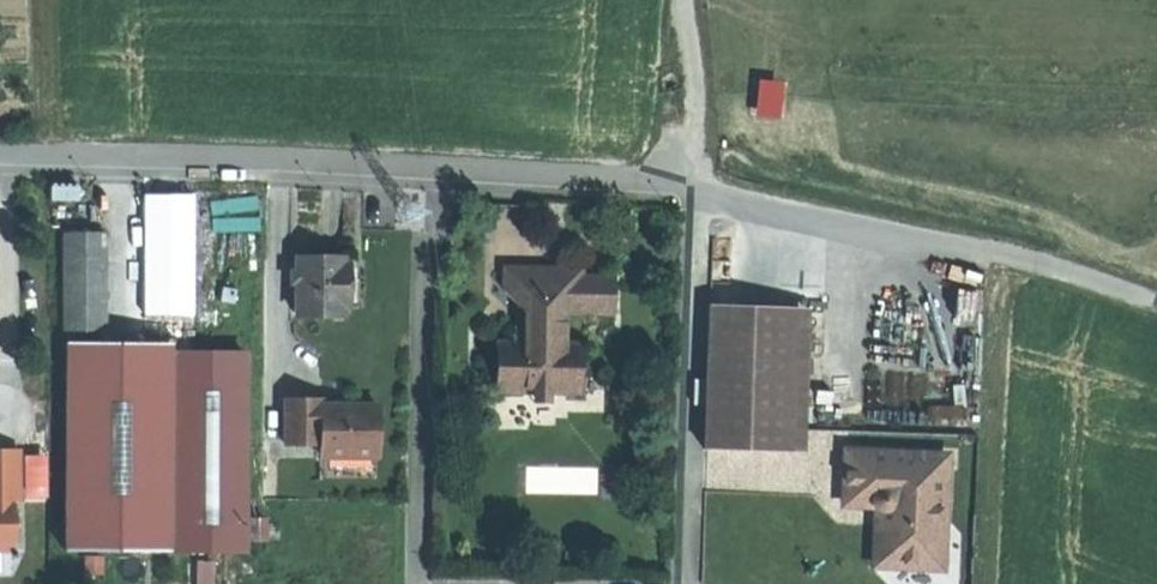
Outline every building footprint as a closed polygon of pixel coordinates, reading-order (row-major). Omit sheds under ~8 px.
[(103,332),(104,236),(69,235),(67,332),(103,332)] [(593,262),(591,239),(570,241),(572,264),(593,262)] [(322,254),(300,254),(299,311),(345,312),(345,254),(322,254)] [(582,389),(583,342),(568,342),(568,310),(584,310),(584,272),(584,265),(546,264),(507,264),(506,290),(540,325),(527,340),(505,340),(504,388),(536,388),(551,389),(582,389)] [(584,272),(584,310),(615,311),(616,272),(584,272)] [(706,378),(704,452),(789,455),(793,310),(708,307),(706,378)] [(568,342),(583,342),(584,310),(568,310),(568,342)] [(806,455),(806,432),(810,310),(793,310),(789,455),(806,455)] [(176,552),(178,354),(68,352),(65,552),(176,553),(176,552)] [(176,552),(243,552),(245,354),(178,354),(176,552)] [(551,399),(551,389),(536,388),(536,399),(551,399)] [(318,455),(376,455),(375,405),(319,406),(319,399),(302,399),(283,399),(283,445),(318,445),(318,455)] [(3,552),(12,552),(13,501),(20,500),(21,453),(1,452),(0,452),(0,551),(3,552)] [(906,470),(907,459),(847,456),(845,504),(872,505),(874,511),(878,515),(884,517),(880,572),(942,575),(947,472),(906,470)] [(948,461),(907,459),(906,470),(947,472),(948,461)] [(884,517),(878,515),(876,546),(874,571),(880,572),(884,517)]
